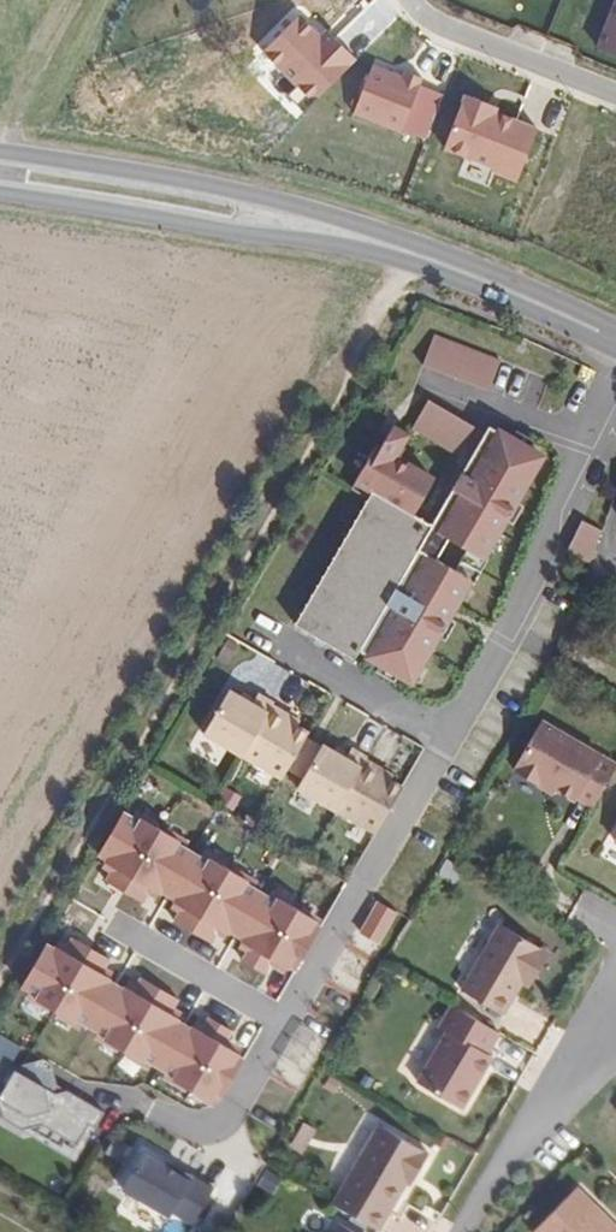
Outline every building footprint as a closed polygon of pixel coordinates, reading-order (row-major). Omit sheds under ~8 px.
[(599,44),(615,50),(615,1),(599,44)] [(322,32),(303,12),(267,48),(303,84),(294,93),(306,105),(357,55),(328,26),(322,32)] [(424,81),(375,62),(356,111),(405,130),(424,81)] [(501,105),(464,91),(442,146),(498,167),(497,172),(520,181),(541,126),(499,110),(501,105)] [(499,361),(432,335),(420,366),(487,392),(499,361)] [(473,429),(425,401),(408,430),(456,458),(473,429)] [(401,446),(406,436),(390,426),(376,451),(397,464),(406,449),(401,446)] [(538,456),(487,428),(467,464),(474,469),(457,499),(450,494),(426,537),(356,658),(407,687),(433,641),(425,637),(442,607),(450,611),(538,456)] [(376,451),(370,448),(346,491),(362,501),(407,527),(431,484),(397,464),(376,451)] [(407,527),(362,501),(288,629),(352,666),(356,658),(426,537),(407,527)] [(588,567),(598,533),(585,526),(580,537),(569,558),(588,567)] [(271,703),(273,700),(257,692),(252,699),(227,685),(198,736),(238,758),(271,703)] [(287,711),(271,703),(238,758),(279,781),(283,773),(305,735),(308,730),(284,717),(287,711)] [(615,763),(537,720),(514,765),(517,766),(513,771),(535,783),(538,779),(546,784),(554,788),(573,798),(575,795),(591,804),(615,763)] [(342,753),(323,742),(321,744),(305,735),(283,773),(299,782),(294,790),(335,812),(366,759),(367,757),(347,745),(342,753)] [(377,765),(366,759),(335,812),(375,834),(403,787),(374,771),(377,765)] [(546,784),(538,779),(535,783),(552,792),(554,788),(546,784)] [(325,921),(130,808),(103,855),(298,967),(325,921)] [(400,911),(382,902),(365,935),(383,944),(400,911)] [(537,971),(549,948),(498,921),(460,986),(503,1011),(521,978),(524,972),(527,966),(537,971)] [(249,1055),(54,941),(27,987),(221,1101),(249,1055)] [(530,982),(537,971),(527,966),(524,972),(521,978),(530,982)] [(476,1078),(490,1053),(485,1050),(497,1029),(450,1002),(440,1022),(447,1026),(416,1080),(461,1104),(476,1078)] [(107,1110),(70,1089),(58,1093),(12,1067),(3,1082),(7,1085),(0,1098),(0,1100),(6,1120),(26,1130),(44,1124),(81,1144),(92,1123),(99,1127),(108,1111),(107,1110)] [(306,1149),(318,1127),(306,1121),(294,1143),(306,1149)] [(413,1176),(426,1150),(375,1123),(341,1185),(353,1191),(343,1209),(378,1229),(402,1183),(405,1178),(408,1173),(413,1176)] [(219,1183),(139,1139),(117,1177),(197,1222),(219,1183)] [(285,1182),(269,1172),(258,1190),(275,1199),(285,1182)] [(408,1186),(413,1176),(408,1173),(405,1178),(402,1183),(408,1186)] [(607,1223),(602,1228),(587,1212),(571,1197),(536,1231),(615,1231),(607,1223)] [(322,1220),(316,1231),(345,1231),(322,1220)]
